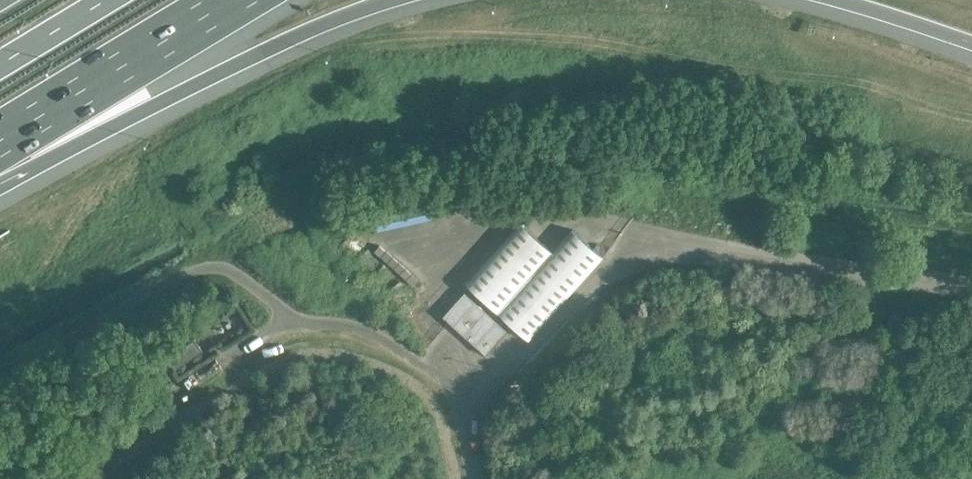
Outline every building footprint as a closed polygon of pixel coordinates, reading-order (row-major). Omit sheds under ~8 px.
[(501,314),(556,254),(521,224),(468,284),(501,314)] [(556,254),(501,314),(532,343),(607,258),(576,232),(556,254)] [(361,251),(341,256),(345,270),(365,265),(361,251)] [(395,292),(384,284),(376,294),(387,302),(395,292)] [(466,294),(445,318),(488,357),(510,333),(466,294)] [(170,361),(178,373),(206,354),(198,342),(170,361)]
